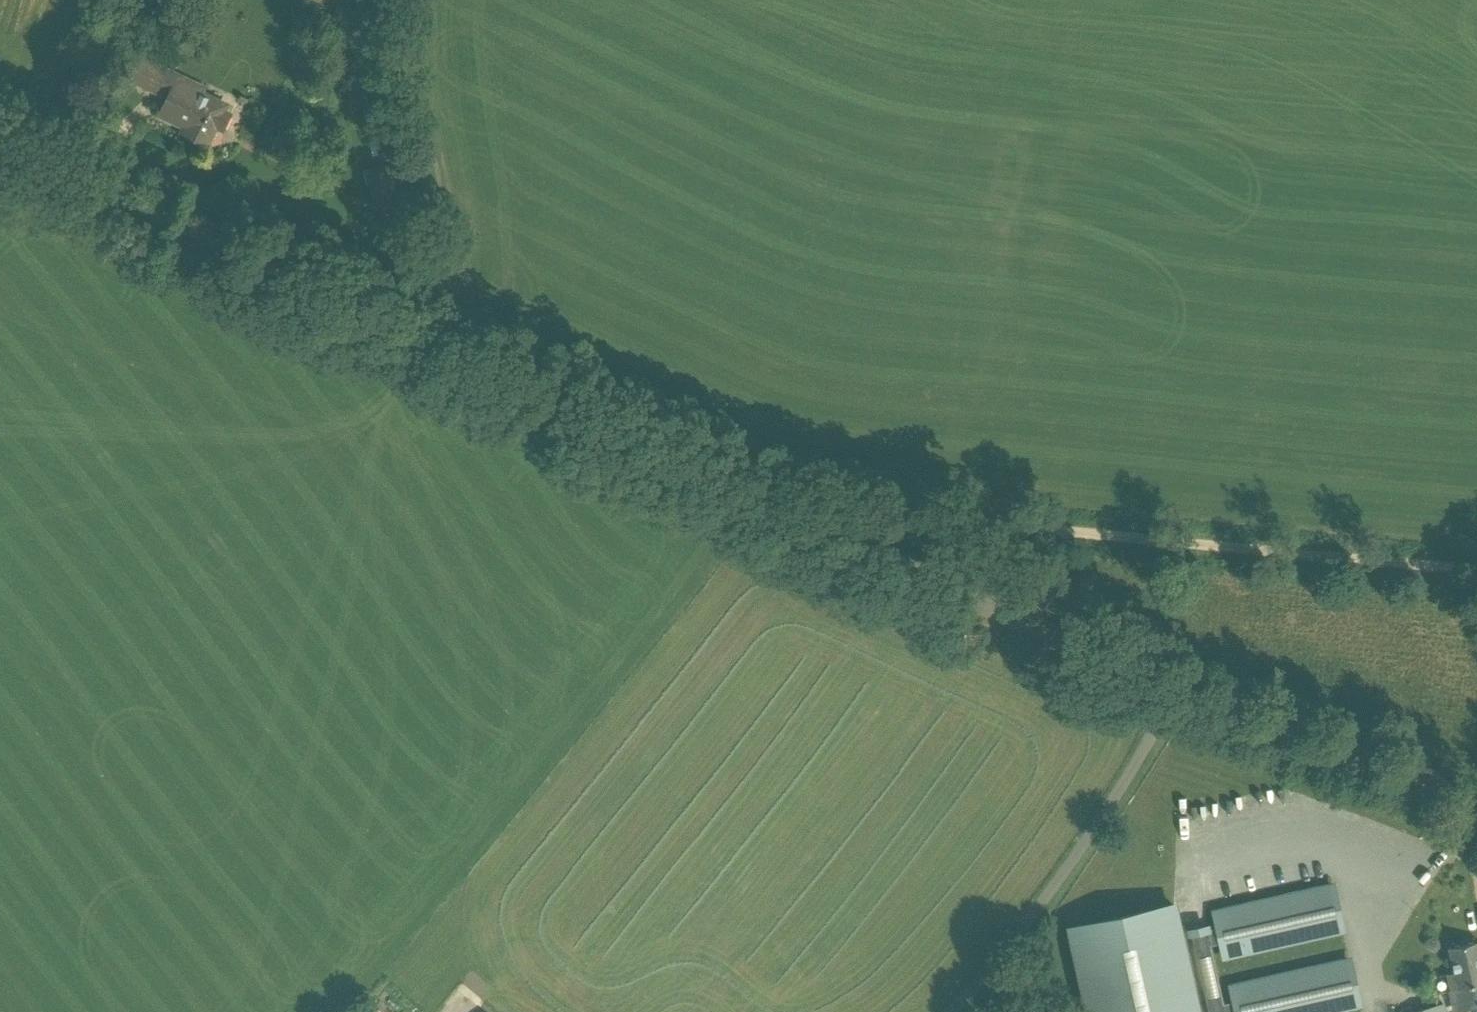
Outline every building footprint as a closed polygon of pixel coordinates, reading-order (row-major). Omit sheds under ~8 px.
[(206,88),(178,75),(141,57),(130,81),(156,94),(159,88),(170,93),(159,114),(185,126),(182,133),(209,145),(216,128),(224,131),(232,113),(225,111),(228,104),(204,91),(206,88)] [(401,201),(391,163),(363,171),(367,185),(370,184),(376,208),(401,201)] [(1215,925),(1218,942),(1222,960),(1346,933),(1334,881),(1211,908),(1215,925)] [(1178,901),(1067,925),(1087,1011),(1203,1011),(1178,901)] [(1191,918),(1194,931),(1215,926),(1211,913),(1191,918)] [(1449,948),(1454,972),(1445,974),(1449,990),(1472,985),(1476,1006),(1476,941),(1449,948)] [(1235,1011),(1338,1011),(1363,1006),(1351,955),(1228,983),(1232,1000),(1235,1011)] [(1445,1003),(1407,1011),(1447,1011),(1445,1003)]
